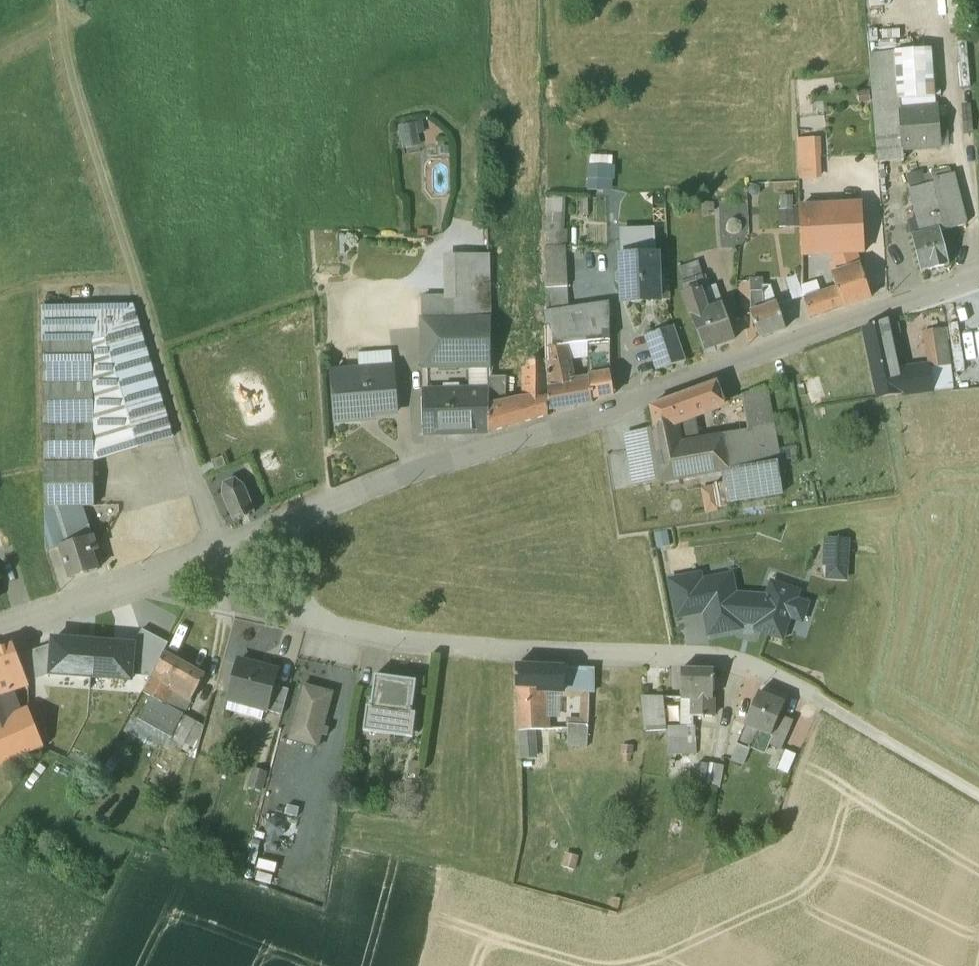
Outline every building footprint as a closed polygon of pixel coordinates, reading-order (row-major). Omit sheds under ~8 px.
[(886,15),(885,0),(868,0),(869,16),(886,15)] [(930,48),(895,51),(895,52),(898,99),(899,99),(933,97),(930,48)] [(895,52),(869,53),(874,113),(899,111),(899,109),(900,109),(899,99),(898,99),(895,52)] [(900,109),(899,109),(899,111),(903,149),(940,146),(939,135),(946,134),(945,118),(938,118),(937,107),(900,109)] [(899,111),(874,113),(878,162),(904,160),(903,149),(899,111)] [(397,122),(407,139),(423,131),(413,113),(397,122)] [(812,178),(810,156),(798,157),(799,178),(812,178)] [(619,172),(597,172),(596,200),(621,200),(619,172)] [(934,183),(910,189),(922,234),(940,229),(940,231),(965,224),(952,174),(933,178),(934,183)] [(861,204),(828,206),(830,253),(834,253),(863,251),(864,251),(861,204)] [(828,206),(799,207),(801,255),(830,253),(828,206)] [(562,227),(549,227),(548,247),(561,247),(562,227)] [(655,228),(637,228),(637,255),(656,255),(655,228)] [(922,234),(911,236),(920,271),(949,264),(940,231),(940,229),(922,234)] [(448,236),(435,235),(434,255),(447,255),(448,236)] [(742,243),(730,243),(731,261),(742,261),(742,243)] [(863,251),(834,253),(837,265),(865,260),(863,251)] [(637,255),(622,256),(623,270),(617,275),(617,282),(623,286),(624,301),(658,300),(657,255),(656,255),(637,255)] [(860,265),(831,275),(836,289),(842,307),(871,298),(860,265)] [(812,273),(801,276),(801,285),(803,296),(804,300),(814,296),(812,273)] [(803,297),(797,276),(787,279),(793,300),(803,297)] [(701,277),(681,284),(685,297),(700,292),(706,290),(701,277)] [(542,294),(542,278),(528,278),(528,294),(542,294)] [(763,280),(750,281),(750,292),(763,291),(763,286),(763,280)] [(709,288),(706,289),(706,290),(700,292),(706,311),(722,305),(716,286),(709,288)] [(777,304),(771,286),(763,286),(763,291),(764,308),(777,304)] [(567,287),(546,288),(546,302),(568,301),(567,287)] [(836,289),(822,294),(829,312),(842,307),(836,289)] [(777,304),(764,308),(763,291),(750,292),(751,313),(750,313),(759,338),(785,329),(777,304)] [(706,311),(700,292),(685,297),(691,316),(703,350),(734,340),(722,305),(706,311)] [(804,300),(810,318),(829,312),(822,294),(814,296),(804,300)] [(132,298),(42,298),(42,343),(92,342),(93,422),(94,453),(173,430),(132,298)] [(457,298),(421,298),(422,368),(458,368),(457,319),(457,298)] [(488,298),(457,298),(457,319),(491,319),(488,298)] [(545,300),(525,300),(526,328),(546,328),(546,313),(545,300)] [(568,301),(546,302),(547,313),(568,311),(568,301)] [(547,313),(546,313),(546,328),(547,350),(565,346),(573,344),(588,343),(610,341),(610,306),(568,311),(547,313)] [(491,319),(457,319),(458,368),(490,367),(490,358),(491,329),(491,319)] [(897,372),(886,320),(863,328),(878,397),(902,394),(898,379),(897,372)] [(674,326),(647,336),(659,370),(686,360),(674,326)] [(956,326),(944,328),(946,341),(947,349),(959,347),(956,326)] [(522,328),(491,329),(490,358),(508,358),(509,363),(522,362),(522,328)] [(526,328),(522,328),(522,362),(528,362),(547,362),(547,350),(546,328),(526,328)] [(944,328),(926,331),(927,344),(946,341),(944,328)] [(610,341),(588,343),(588,348),(587,348),(589,378),(577,380),(580,405),(593,403),(592,399),(613,395),(610,374),(610,341)] [(946,341),(927,344),(930,367),(930,368),(950,366),(947,349),(946,341)] [(92,342),(42,343),(43,424),(93,422),(92,342)] [(565,346),(547,350),(547,362),(548,411),(576,407),(576,406),(580,405),(577,380),(572,381),(570,372),(571,372),(565,346)] [(509,363),(508,358),(490,358),(490,367),(490,377),(505,377),(508,373),(508,363),(509,363)] [(547,362),(528,362),(528,400),(521,400),(521,406),(505,405),(506,385),(490,385),(489,431),(490,433),(548,416),(548,411),(547,362)] [(393,366),(332,370),(336,423),(360,421),(360,415),(396,412),(393,366)] [(950,366),(930,368),(932,390),(952,389),(950,366)] [(930,367),(902,371),(903,378),(898,379),(902,394),(932,390),(930,368),(930,367)] [(716,383),(651,407),(656,429),(694,415),(724,404),(716,383)] [(764,387),(743,395),(749,432),(771,428),(764,387)] [(427,391),(425,391),(426,433),(489,431),(490,389),(427,391)] [(694,415),(656,429),(651,430),(661,483),(687,478),(688,480),(691,479),(691,477),(729,470),(723,437),(699,441),(694,415)] [(93,422),(43,424),(43,463),(94,462),(94,453),(93,422)] [(771,428),(749,432),(755,466),(777,462),(771,428)] [(651,430),(627,435),(636,487),(661,483),(651,430)] [(749,432),(723,437),(729,470),(732,470),(755,466),(749,432)] [(222,456),(211,460),(215,470),(226,466),(222,456)] [(94,462),(43,463),(45,506),(83,505),(94,505),(94,462)] [(755,466),(732,470),(738,502),(783,494),(777,462),(755,466)] [(244,486),(235,480),(233,479),(225,483),(223,484),(223,495),(233,520),(239,518),(239,520),(250,515),(250,514),(255,512),(244,486)] [(83,505),(45,506),(45,550),(46,551),(60,546),(60,544),(71,540),(66,523),(86,516),(83,505)] [(727,505),(719,506),(720,515),(728,514),(727,505)] [(86,516),(66,523),(71,540),(60,544),(60,546),(70,577),(98,569),(92,551),(97,550),(86,516)] [(825,579),(845,581),(849,540),(826,538),(824,567),(826,567),(825,579)] [(699,576),(672,582),(679,615),(707,609),(710,632),(740,627),(739,621),(734,596),(730,578),(700,584),(699,576)] [(773,586),(769,598),(734,596),(739,621),(759,621),(759,628),(781,636),(787,617),(803,622),(809,603),(793,598),(795,593),(773,586)] [(151,677),(169,644),(141,628),(134,645),(132,675),(151,677)] [(51,674),(91,677),(94,642),(53,639),(53,644),(51,674)] [(134,645),(94,642),(91,677),(131,680),(132,675),(134,645)] [(0,648),(0,713),(6,711),(16,707),(11,690),(29,685),(27,682),(17,655),(13,644),(0,648)] [(17,655),(27,682),(51,674),(53,644),(17,655)] [(205,674),(166,652),(143,693),(150,697),(164,704),(172,690),(191,700),(205,674)] [(276,670),(239,660),(228,700),(231,700),(232,697),(245,700),(244,704),(266,710),(272,685),(276,670)] [(549,667),(516,665),(516,687),(518,688),(520,731),(533,730),(545,730),(543,689),(548,688),(548,689),(565,689),(565,667),(563,667),(563,668),(550,667),(549,667)] [(595,669),(565,667),(565,689),(594,690),(595,669)] [(714,670),(681,669),(682,698),(693,698),(693,716),(713,716),(714,670)] [(416,680),(375,675),(370,711),(371,711),(369,727),(408,732),(410,717),(411,717),(416,680)] [(318,749),(333,692),(301,683),(286,740),(318,749)] [(289,689),(272,685),(266,710),(282,715),(289,689)] [(191,700),(172,690),(164,704),(183,714),(191,700)] [(784,704),(758,693),(744,725),(745,725),(737,744),(750,749),(758,731),(770,736),(779,716),(784,704)] [(664,696),(643,696),(646,731),(667,729),(666,726),(664,696)] [(164,704),(150,697),(145,708),(158,715),(164,704)] [(231,700),(228,700),(225,711),(263,721),(266,710),(244,704),(231,700)] [(183,714),(164,704),(158,715),(151,727),(168,735),(171,737),(183,714)] [(158,715),(145,708),(138,719),(151,727),(158,715)] [(0,721),(0,763),(43,744),(29,710),(7,718),(0,721)] [(196,721),(183,714),(171,737),(184,743),(196,721)] [(791,720),(779,716),(769,742),(781,747),(791,720)] [(589,725),(568,724),(567,734),(588,735),(589,725)] [(695,726),(666,726),(667,729),(668,737),(696,736),(695,726)] [(520,731),(519,731),(520,747),(534,746),(533,730),(520,731)] [(171,737),(168,735),(163,745),(178,754),(184,743),(171,737)] [(696,736),(668,737),(668,753),(696,752),(696,736)] [(750,749),(737,744),(731,758),(743,764),(750,749)] [(797,755),(787,751),(779,770),(789,775),(797,755)] [(724,765),(710,763),(706,785),(720,788),(724,765)] [(262,791),(267,773),(254,769),(249,787),(262,791)] [(579,857),(564,853),(561,865),(575,869),(579,857)]
